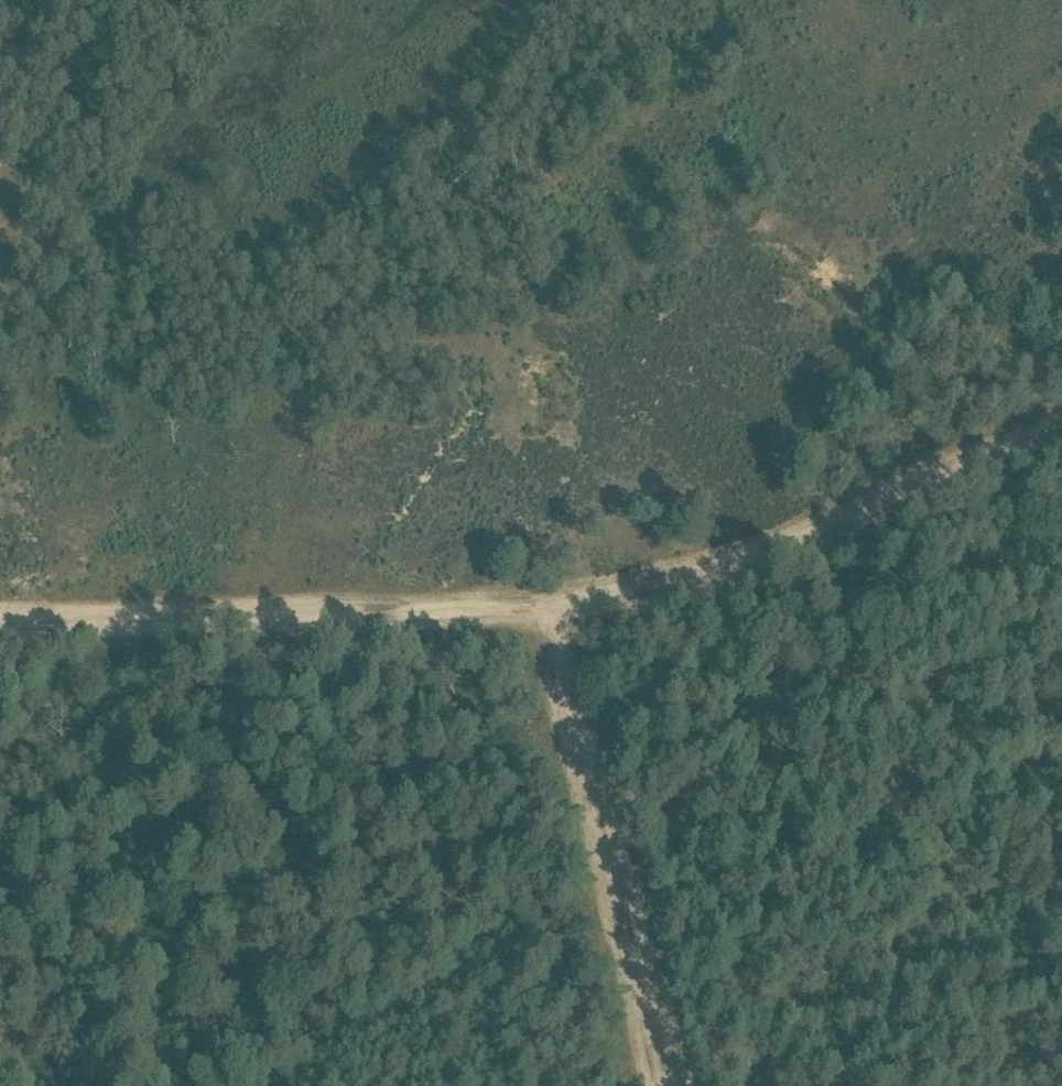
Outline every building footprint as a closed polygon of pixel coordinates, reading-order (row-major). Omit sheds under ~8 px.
[(427,875),(440,885),(448,873),(435,864),(427,875)]
